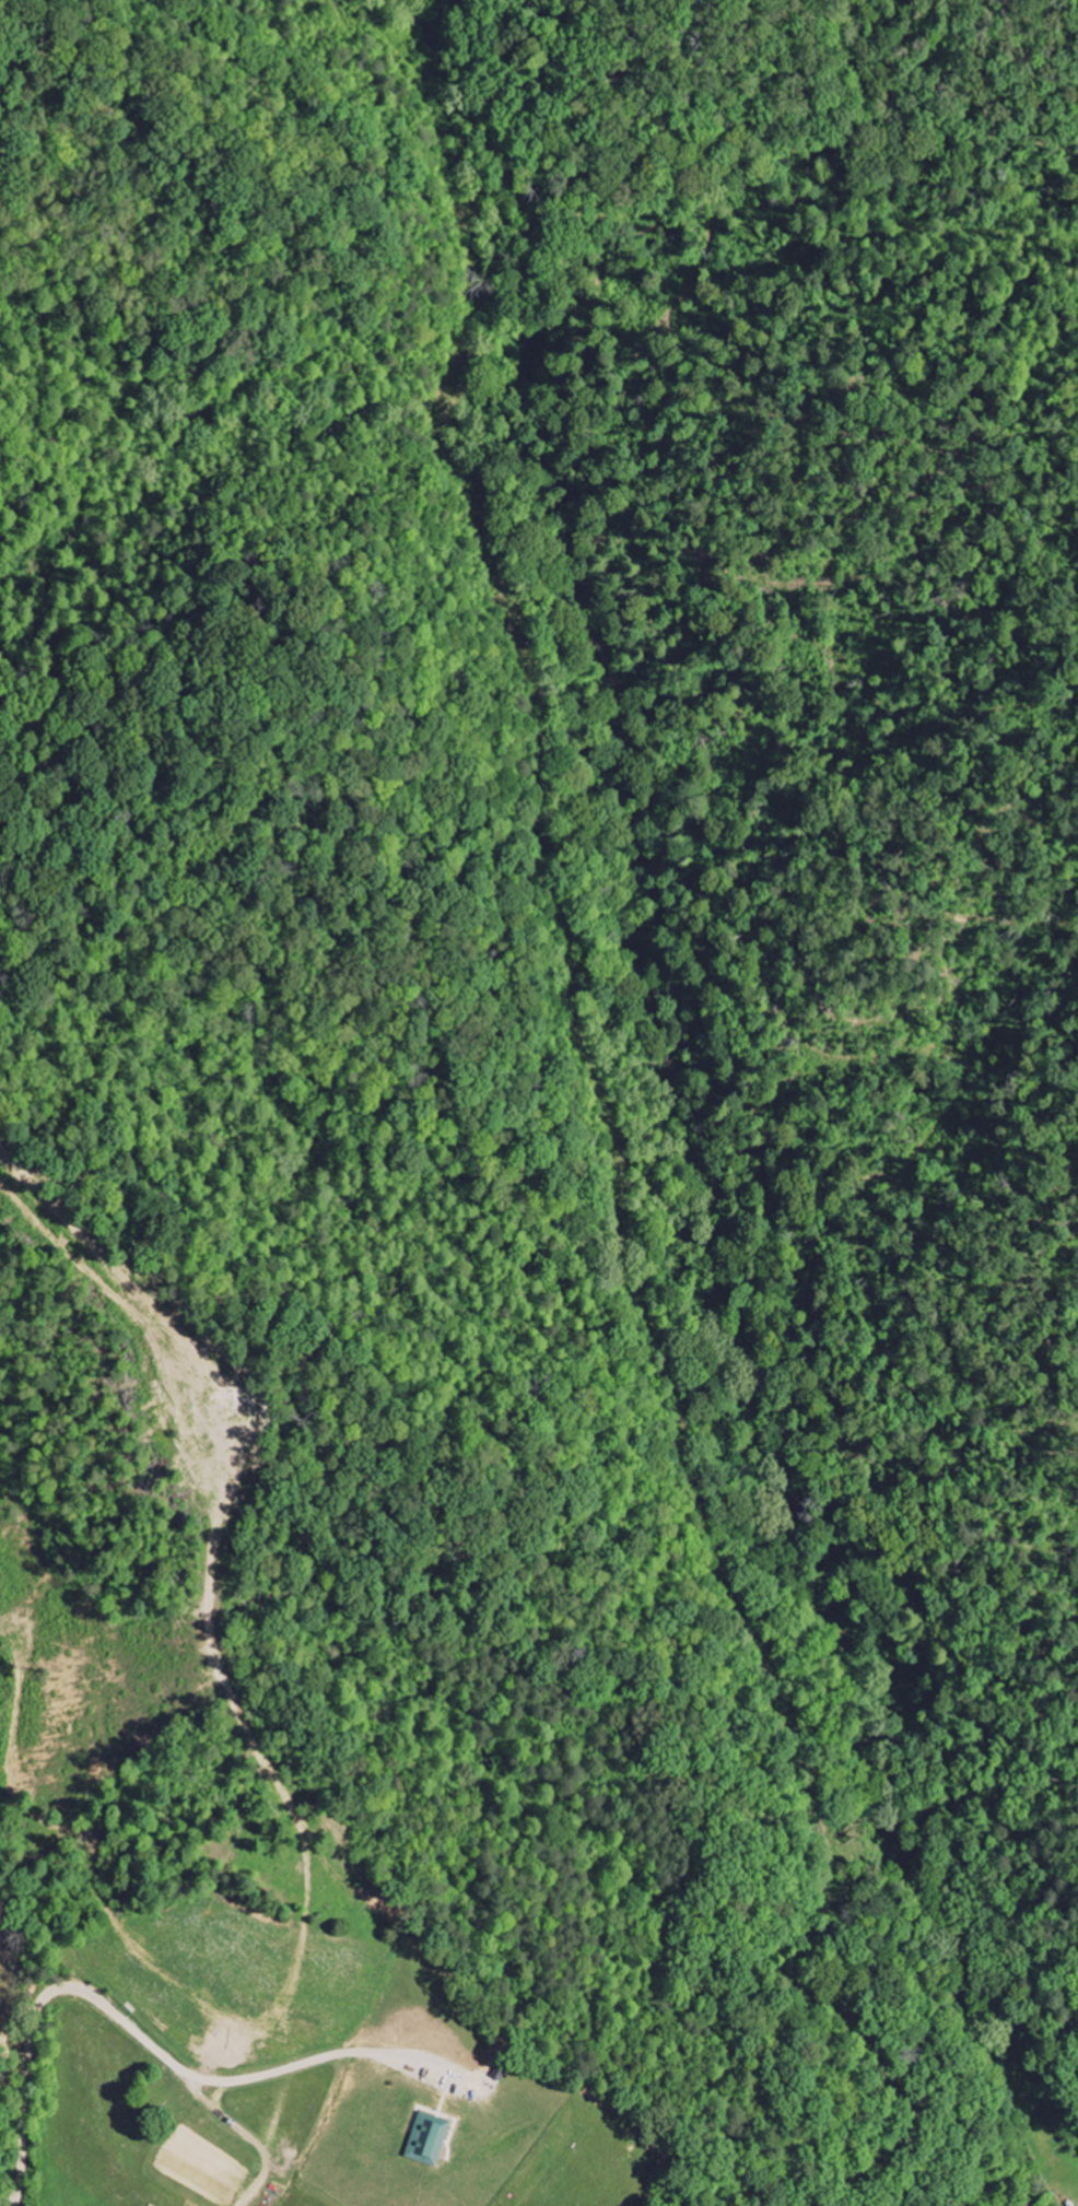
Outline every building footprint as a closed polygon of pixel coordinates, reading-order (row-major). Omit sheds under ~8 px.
[(456,2121),(424,2110),(411,2146),(410,2145),(407,2153),(441,2165),(456,2121)]
